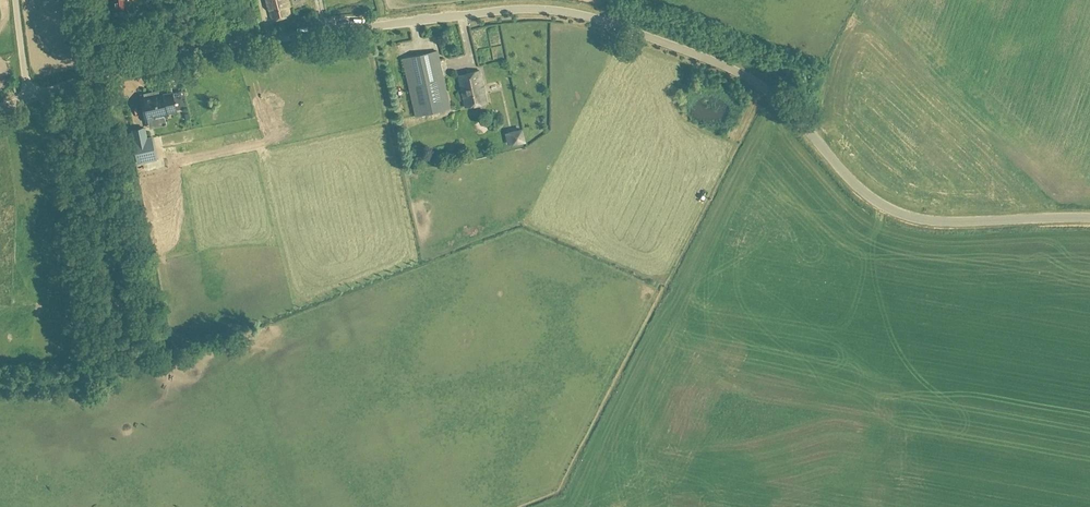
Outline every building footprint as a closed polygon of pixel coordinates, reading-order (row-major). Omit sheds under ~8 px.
[(110,9),(111,17),(125,16),(125,13),(134,12),(133,0),(114,0),(115,9),(110,9)] [(286,0),(267,0),(272,20),(290,15),(286,0)] [(450,108),(437,50),(403,58),(416,115),(450,108)] [(487,102),(479,70),(458,75),(465,107),(487,102)] [(177,110),(173,92),(163,94),(162,90),(141,95),(147,121),(167,116),(167,113),(177,110)] [(130,121),(136,118),(134,111),(127,114),(130,121)] [(138,162),(156,159),(151,137),(147,138),(145,127),(133,130),(135,140),(133,141),(138,162)]
